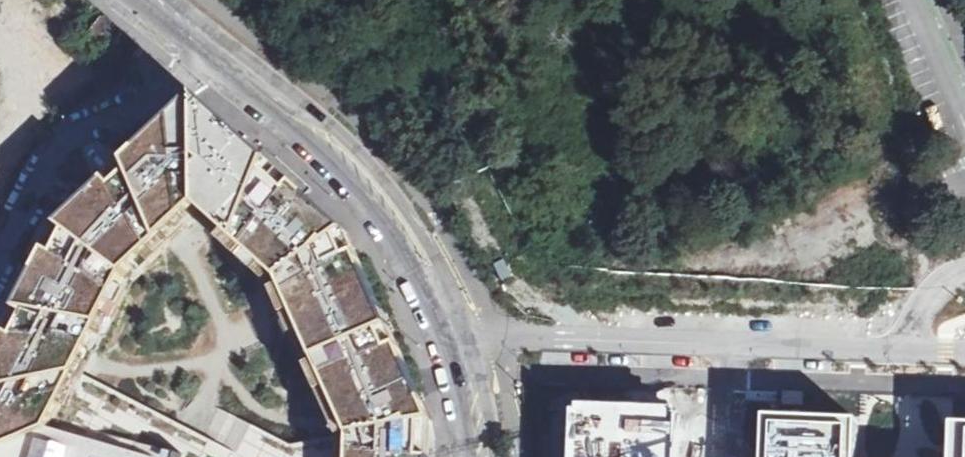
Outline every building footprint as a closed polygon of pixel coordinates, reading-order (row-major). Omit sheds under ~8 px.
[(102,16),(87,36),(108,53),(123,32),(102,16)] [(348,234),(199,99),(55,234),(0,343),(0,456),(156,456),(47,427),(124,275),(197,205),(279,278),(350,431),(349,456),(429,456),(431,415),(348,234)] [(574,407),(572,456),(679,456),(681,411),(574,407)] [(213,431),(226,436),(223,445),(210,440),(206,451),(222,456),(248,456),(260,426),(220,411),(213,431)] [(871,415),(771,412),(770,456),(869,456),(871,415)] [(954,415),(953,456),(964,456),(964,415),(954,415)]
